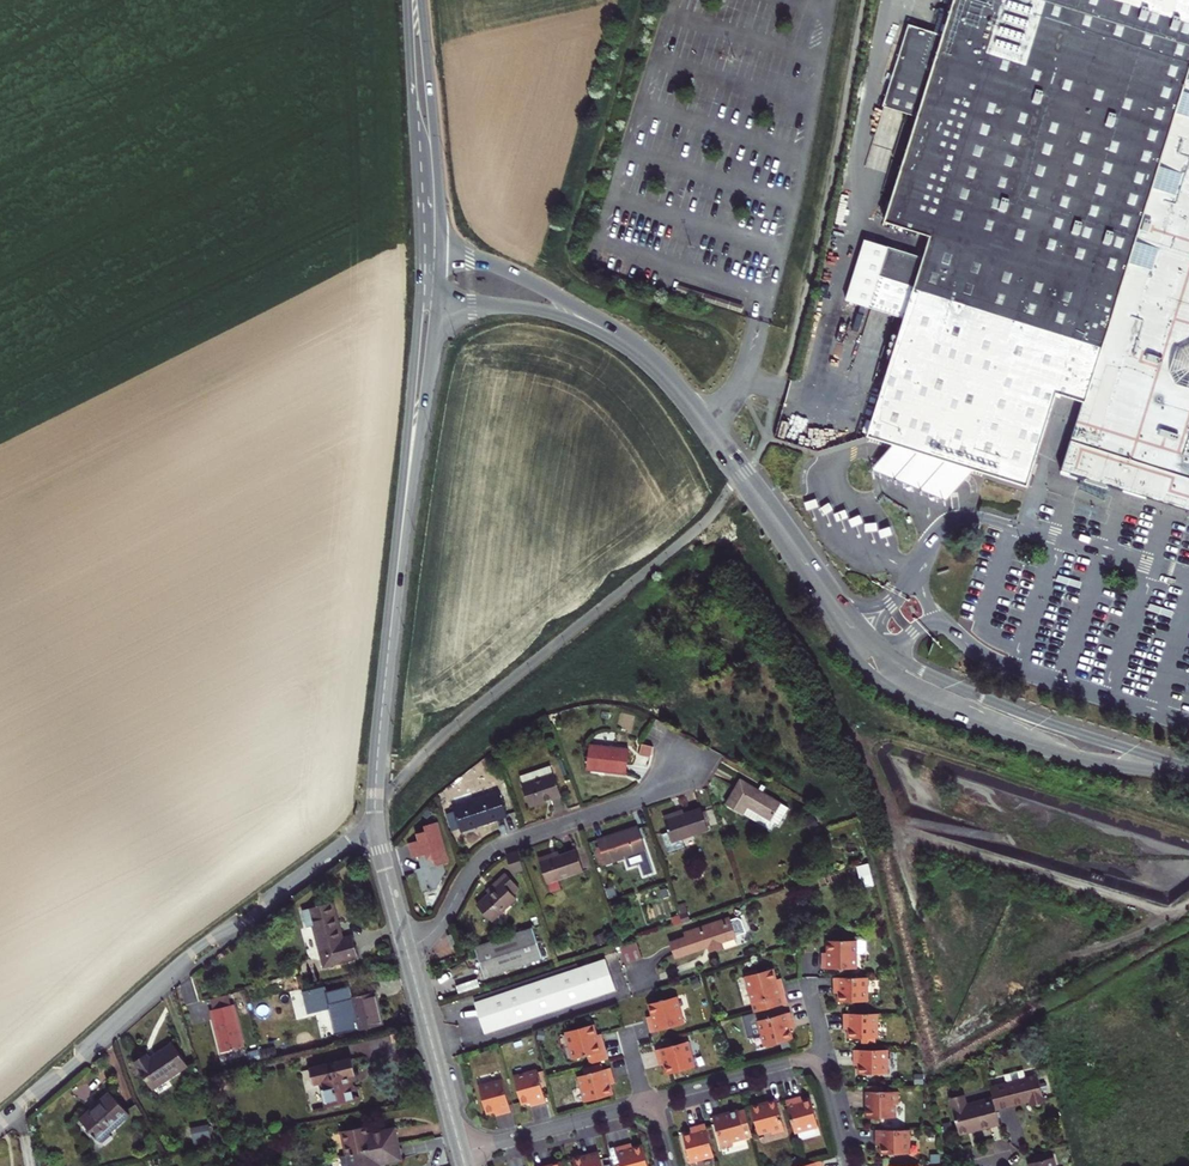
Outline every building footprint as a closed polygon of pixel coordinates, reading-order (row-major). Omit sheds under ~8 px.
[(951,11),(943,35),(910,25),(884,107),(918,116),(885,222),(931,236),(924,258),(866,239),(845,300),(907,320),(898,343),(871,437),(896,445),(962,467),(977,472),(1029,490),(1060,398),(1086,406),(1078,429),(1074,443),(1063,475),(1087,482),(1086,486),(1097,490),(1109,494),(1110,491),(1175,512),(1188,517),(1188,0),(954,0),(951,11)] [(724,42),(716,68),(723,70),(731,44),(724,42)] [(717,303),(719,296),(705,292),(703,299),(717,303)] [(745,304),(719,296),(717,303),(743,311),(745,304)] [(778,436),(791,441),(796,425),(782,421),(778,436)] [(977,472),(896,445),(873,470),(946,505),(977,472)] [(1081,589),(1083,582),(1058,574),(1056,581),(1081,589)] [(1176,611),(1150,603),(1148,610),(1174,617),(1176,611)] [(653,747),(643,741),(638,749),(649,754),(653,747)] [(604,772),(626,774),(629,749),(590,745),(587,770),(601,771),(601,769),(604,769),(604,772)] [(500,760),(493,755),(488,761),(495,766),(500,760)] [(551,766),(540,770),(543,778),(554,775),(551,766)] [(520,776),(529,806),(561,796),(554,775),(543,778),(540,770),(520,776)] [(741,779),(726,804),(743,814),(770,830),(775,822),(779,825),(789,807),(762,792),(766,787),(762,785),(758,790),(741,779)] [(499,793),(454,808),(455,811),(460,828),(462,831),(476,827),(475,825),(479,823),(479,825),(507,816),(499,793)] [(685,847),(682,839),(708,830),(707,827),(702,812),(701,809),(684,815),(665,821),(669,832),(662,835),(668,853),(685,847)] [(452,831),(460,828),(455,811),(446,813),(452,831)] [(664,817),(665,821),(684,815),(683,811),(664,817)] [(702,812),(707,827),(711,825),(706,811),(702,812)] [(435,823),(424,826),(426,832),(417,834),(419,840),(409,843),(414,858),(418,856),(420,863),(422,869),(417,870),(423,892),(436,888),(434,881),(441,879),(445,872),(443,864),(448,863),(445,850),(444,851),(435,823)] [(649,858),(638,826),(597,840),(606,864),(625,858),(627,865),(649,858)] [(548,883),(584,871),(577,850),(560,855),(540,862),(548,883)] [(539,858),(540,862),(560,855),(559,851),(539,858)] [(507,856),(512,873),(524,869),(518,852),(507,856)] [(858,866),(860,878),(870,876),(871,883),(873,883),(869,864),(858,866)] [(490,893),(477,906),(492,921),(516,898),(513,895),(520,889),(505,873),(498,879),(501,883),(490,893)] [(490,893),(501,883),(498,879),(487,890),(490,893)] [(324,967),(358,958),(352,936),(343,938),(341,929),(334,902),(303,910),(307,927),(313,926),(324,967)] [(680,916),(683,923),(691,920),(685,903),(677,905),(680,916)] [(675,926),(683,923),(680,916),(673,918),(675,926)] [(720,942),(746,933),(742,921),(738,919),(730,921),(731,923),(727,924),(721,921),(685,933),(687,938),(671,943),(675,957),(705,947),(704,945),(708,944),(709,946),(711,951),(722,947),(720,942)] [(533,929),(475,949),(480,964),(485,978),(543,958),(533,929)] [(454,934),(448,936),(452,949),(459,946),(454,934)] [(599,946),(610,939),(607,934),(596,941),(599,946)] [(822,957),(822,969),(840,969),(852,968),(856,968),(856,957),(859,957),(861,955),(861,938),(859,936),(854,936),(854,940),(827,940),(827,953),(828,953),(828,957),(822,957)] [(723,943),(724,949),(738,946),(736,939),(723,943)] [(619,947),(624,963),(641,958),(636,942),(619,947)] [(481,1018),(486,1033),(615,990),(605,959),(579,968),(519,988),(476,1002),(481,1018)] [(518,984),(519,988),(579,968),(578,964),(518,984)] [(745,976),(755,1012),(788,1003),(782,983),(776,985),(775,981),(776,981),(773,969),(745,976)] [(867,1001),(867,977),(834,978),(834,987),(840,987),(840,993),(838,993),(839,1002),(867,1001)] [(309,1011),(309,1012),(330,1007),(325,987),(305,992),(305,995),(309,1011)] [(360,1029),(381,1024),(378,1010),(374,993),(344,1000),(346,1011),(355,1009),(360,1029)] [(210,999),(213,1010),(231,1005),(229,995),(210,999)] [(291,998),(293,1006),(295,1006),(297,1014),(309,1011),(305,995),(291,998)] [(648,1022),(651,1033),(684,1024),(677,997),(649,1004),(652,1016),(653,1016),(655,1020),(648,1022)] [(222,1053),(244,1047),(233,1004),(231,1005),(213,1010),(211,1010),(222,1053)] [(293,1006),(281,1009),(282,1017),(290,1015),(297,1014),(295,1006),(293,1006)] [(793,1023),(790,1012),(758,1021),(765,1047),(793,1039),(790,1029),(788,1029),(787,1025),(793,1023)] [(877,1038),(877,1013),(844,1014),(844,1023),(850,1023),(850,1029),(848,1029),(848,1038),(862,1038),(862,1044),(876,1043),(876,1038),(877,1038)] [(587,1055),(590,1064),(608,1059),(603,1039),(597,1040),(596,1036),(597,1036),(593,1024),(566,1032),(573,1059),(587,1055)] [(329,1031),(319,1033),(321,1042),(331,1040),(329,1031)] [(391,1035),(392,1043),(406,1040),(404,1032),(391,1035)] [(695,1067),(688,1041),(656,1050),(659,1061),(665,1059),(666,1064),(665,1064),(668,1074),(695,1067)] [(134,1062),(153,1089),(188,1066),(173,1044),(150,1059),(146,1054),(134,1062)] [(887,1074),(887,1050),(854,1050),(854,1059),(860,1059),(860,1065),(858,1065),(858,1074),(887,1074)] [(248,1053),(250,1062),(258,1060),(256,1051),(248,1053)] [(348,1076),(355,1074),(352,1059),(310,1069),(314,1084),(318,1083),(322,1085),(327,1107),(354,1101),(351,1088),(348,1076)] [(614,1078),(611,1068),(578,1076),(585,1102),(613,1095),(610,1084),(609,1085),(607,1080),(614,1078)] [(537,1105),(546,1102),(542,1086),(545,1086),(542,1071),(538,1072),(537,1070),(514,1076),(521,1104),(530,1101),(529,1100),(535,1098),(537,1105)] [(1022,1080),(1020,1071),(1002,1076),(1004,1084),(990,1088),(993,1098),(995,1109),(1030,1101),(1031,1106),(1036,1111),(1038,1110),(1043,1109),(1044,1102),(1042,1094),(1040,1086),(1037,1076),(1022,1080)] [(511,1112),(502,1080),(479,1086),(486,1114),(495,1111),(494,1110),(500,1108),(502,1114),(511,1112)] [(929,1091),(932,1097),(953,1086),(950,1080),(929,1091)] [(360,1086),(351,1088),(354,1101),(363,1099),(362,1093),(360,1086)] [(866,1107),(867,1118),(895,1118),(895,1104),(899,1104),(899,1091),(883,1091),(883,1086),(868,1086),(868,1091),(866,1091),(866,1101),(868,1101),(868,1104),(868,1107),(866,1107)] [(99,1110),(84,1123),(101,1141),(121,1123),(123,1125),(131,1117),(125,1111),(109,1093),(95,1105),(99,1110)] [(999,1124),(995,1109),(993,1098),(966,1105),(963,1094),(950,1098),(959,1134),(982,1128),(999,1124)] [(795,1098),(786,1100),(795,1133),(818,1126),(810,1099),(802,1101),(802,1103),(796,1104),(795,1098)] [(761,1104),(751,1107),(758,1135),(772,1131),(773,1135),(785,1131),(777,1100),(767,1103),(768,1104),(764,1105),(762,1106),(761,1104)] [(712,1117),(721,1148),(733,1145),(732,1141),(752,1136),(745,1110),(739,1112),(738,1110),(730,1112),(728,1113),(728,1115),(722,1116),(722,1114),(712,1117)] [(691,1163),(714,1156),(705,1124),(696,1126),(698,1133),(692,1134),(692,1132),(683,1135),(691,1163)] [(194,1129),(197,1143),(210,1140),(207,1126),(194,1129)] [(342,1131),(347,1154),(397,1144),(395,1137),(393,1129),(367,1134),(365,1126),(342,1131)] [(910,1154),(910,1129),(876,1130),(876,1139),(883,1139),(883,1145),(881,1145),(881,1154),(910,1154)] [(354,1165),(380,1165),(379,1164),(400,1160),(398,1152),(397,1144),(347,1154),(347,1155),(349,1165),(354,1165)] [(616,1147),(620,1164),(621,1165),(648,1165),(642,1145),(632,1148),(633,1149),(628,1151),(626,1144),(616,1147)] [(598,1152),(589,1154),(589,1156),(586,1157),(584,1157),(583,1156),(573,1159),(575,1165),(602,1165),(598,1152)] [(1027,1159),(1029,1164),(1053,1157),(1052,1152),(1027,1159)] [(354,1165),(349,1165),(347,1155),(342,1156),(344,1165),(354,1165)] [(1053,1157),(1029,1164),(1029,1165),(1055,1165),(1053,1157)]
